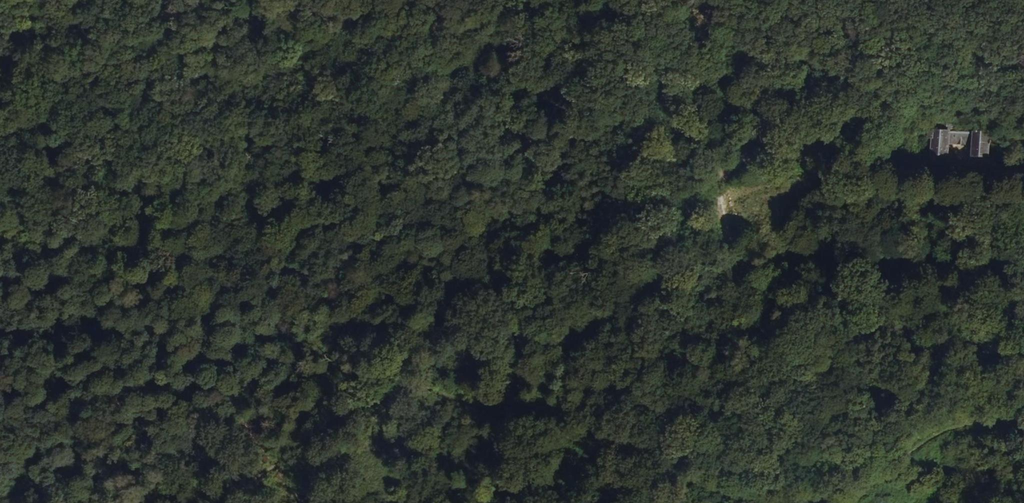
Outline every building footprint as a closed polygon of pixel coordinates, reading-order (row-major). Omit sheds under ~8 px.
[(953,158),(954,131),(973,133),(972,158),(988,159),(989,131),(974,130),(974,125),(940,123),(940,130),(936,130),(936,157),(953,158)]
